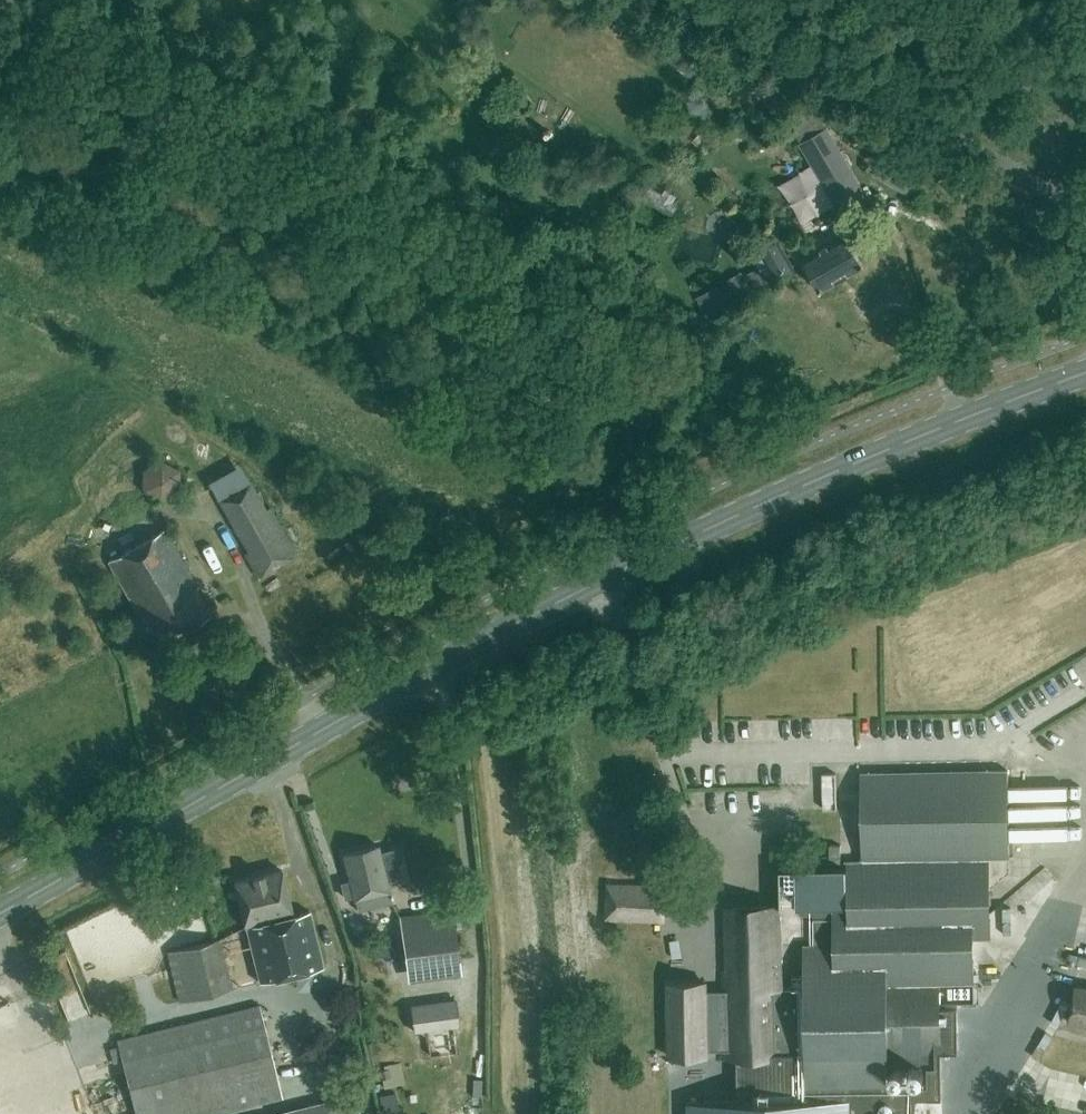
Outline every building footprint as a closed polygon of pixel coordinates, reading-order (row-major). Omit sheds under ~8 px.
[(572,15),(576,0),(554,0),(551,10),(572,15)] [(799,143),(840,213),(868,197),(827,127),(799,143)] [(481,184),(495,190),(500,175),(486,170),(481,184)] [(855,248),(847,234),(802,259),(810,273),(810,277),(815,285),(818,287),(820,291),(836,282),(849,275),(849,274),(865,265),(862,261),(863,257),(858,249),(855,248)] [(792,265),(778,241),(751,257),(766,281),(792,265)] [(149,483),(166,500),(185,481),(168,464),(149,483)] [(243,465),(209,480),(214,492),(249,476),(243,465)] [(198,588),(165,530),(109,561),(138,611),(149,621),(161,643),(211,615),(196,589),(198,588)] [(725,1048),(725,1058),(735,1058),(762,1058),(779,1057),(779,1058),(779,1056),(779,1053),(806,1052),(806,1054),(807,1087),(888,1085),(888,1089),(927,1089),(926,1067),(935,1066),(935,1051),(941,1051),(959,1051),(958,1002),(975,1001),(973,940),(990,940),(988,860),(1009,860),(1007,770),(860,773),(862,863),(848,863),(847,868),(796,869),(796,907),(833,907),(834,946),(823,946),(802,947),(803,974),(783,975),(784,985),(803,984),(803,988),(781,988),(779,906),(727,907),(728,970),(723,970),(723,982),(723,990),(707,991),(707,982),(707,980),(665,981),(666,1058),(707,1057),(707,1049),(725,1048)] [(836,810),(835,775),(822,775),(823,811),(836,810)] [(380,853),(379,846),(344,855),(355,900),(358,909),(391,901),(389,891),(390,891),(387,880),(400,877),(393,850),(380,853)] [(291,916),(280,870),(233,881),(258,984),(323,968),(309,912),(291,916)] [(1017,888),(1025,908),(1062,893),(1054,873),(1017,888)] [(1080,926),(1077,949),(1085,950),(1085,927),(1080,926)] [(227,958),(222,939),(167,953),(179,1003),(253,985),(245,953),(227,958)] [(408,969),(459,958),(456,944),(405,955),(408,969)] [(1075,984),(1066,1024),(1085,1028),(1085,986),(1075,984)] [(199,1113),(224,1113),(282,1099),(259,1005),(176,1025),(199,1113)] [(176,1025),(117,1040),(136,1113),(199,1113),(176,1025)] [(735,1058),(735,1103),(687,1104),(687,1113),(851,1113),(851,1101),(942,1100),(941,1051),(935,1051),(935,1066),(926,1067),(927,1089),(888,1089),(888,1085),(807,1087),(762,1087),(762,1058),(735,1058)] [(354,1093),(274,1112),(274,1113),(359,1113),(354,1093)]
